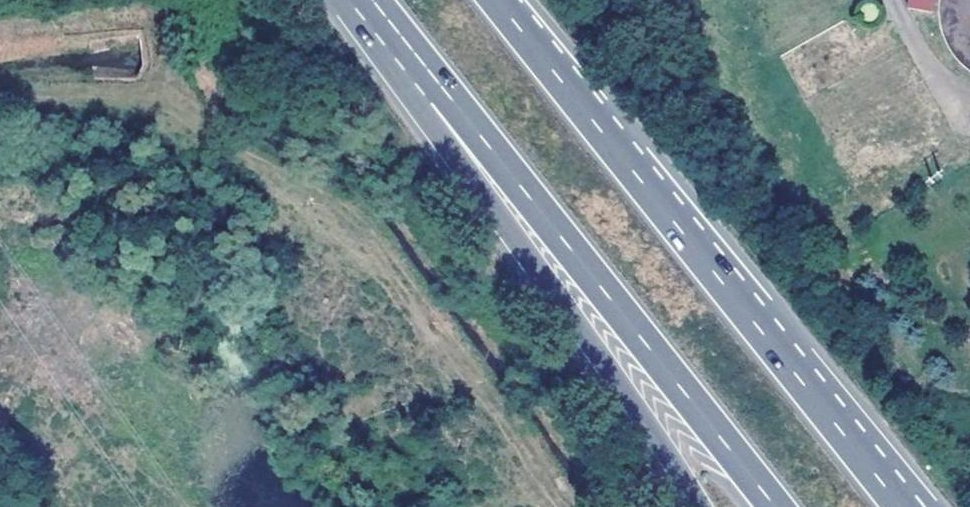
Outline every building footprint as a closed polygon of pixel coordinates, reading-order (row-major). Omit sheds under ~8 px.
[(906,7),(930,12),(932,0),(907,0),(906,7)]
